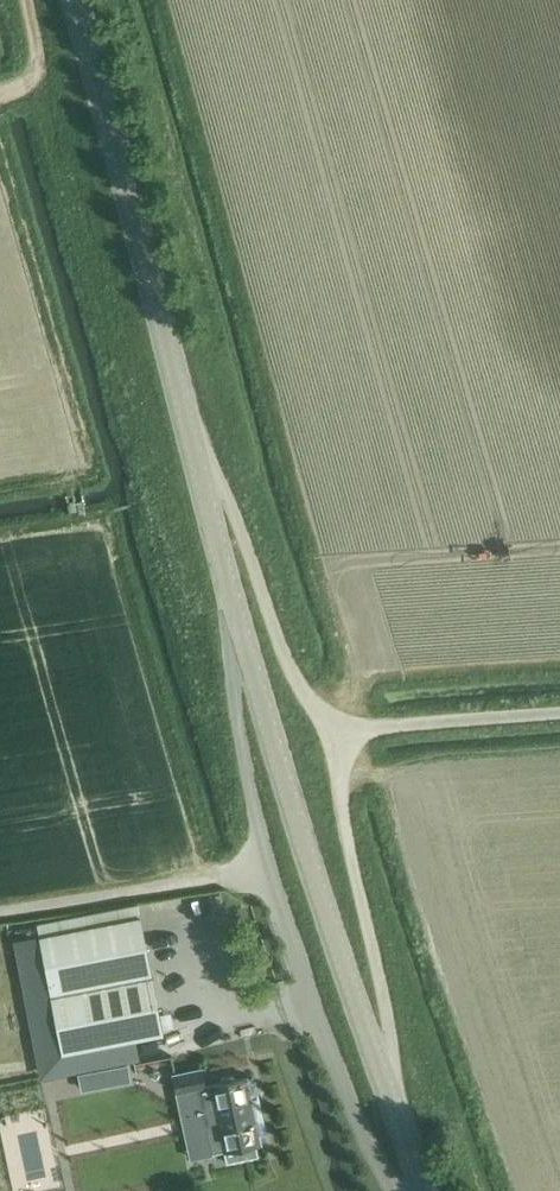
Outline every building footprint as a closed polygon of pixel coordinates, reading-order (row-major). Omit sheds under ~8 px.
[(137,904),(120,907),(122,919),(139,915),(137,904)] [(204,914),(205,920),(216,919),(215,912),(204,914)] [(51,996),(151,976),(139,915),(122,919),(39,936),(51,996)] [(51,996),(61,1051),(161,1032),(151,976),(51,996)] [(124,1053),(83,1062),(93,1104),(133,1094),(124,1053)] [(147,1063),(129,1067),(133,1084),(151,1080),(147,1063)] [(200,1068),(173,1074),(177,1093),(198,1089),(203,1088),(203,1085),(200,1068)] [(203,1088),(198,1089),(212,1152),(224,1150),(226,1161),(258,1155),(256,1143),(260,1142),(246,1076),(203,1085),(203,1088)] [(80,1132),(67,1134),(68,1143),(82,1141),(80,1132)]
